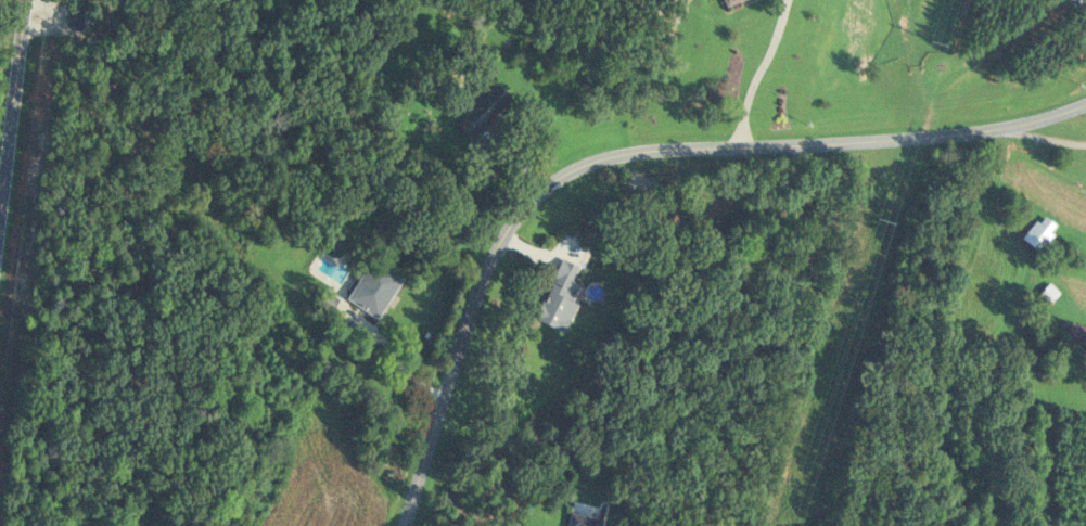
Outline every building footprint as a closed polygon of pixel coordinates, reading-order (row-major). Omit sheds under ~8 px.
[(510,98),(495,83),(455,124),(470,139),(510,98)] [(1057,226),(1042,213),(1020,237),(1036,251),(1057,226)] [(564,331),(575,302),(573,301),(579,283),(572,281),(578,264),(558,257),(535,320),(564,331)] [(346,300),(376,317),(400,275),(369,258),(346,300)] [(1059,291),(1049,282),(1038,293),(1048,302),(1059,291)] [(321,299),(327,308),(336,301),(329,292),(321,299)] [(596,519),(567,513),(565,525),(595,525),(596,519)]
